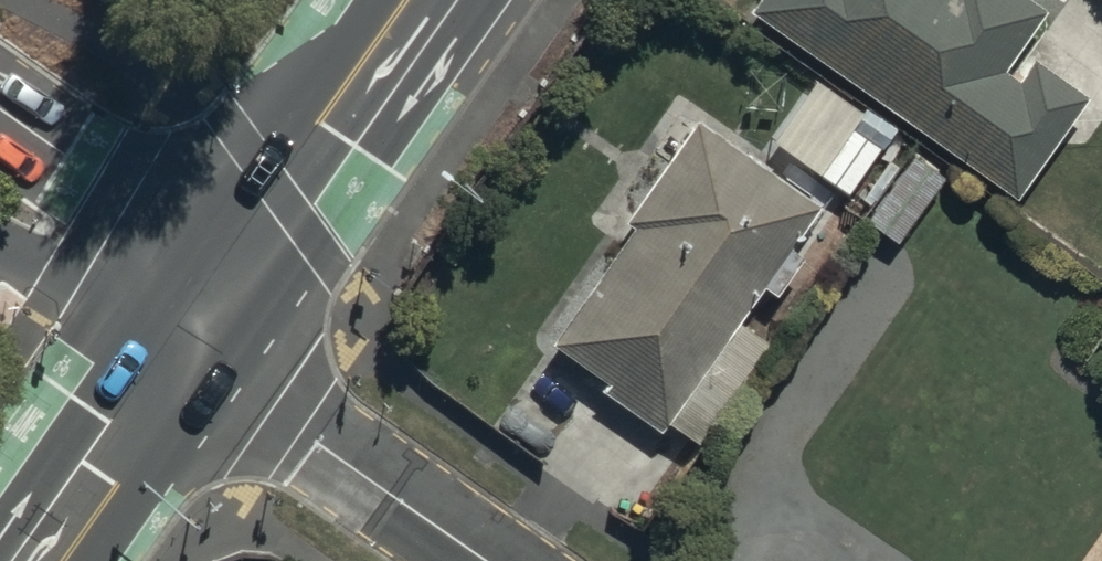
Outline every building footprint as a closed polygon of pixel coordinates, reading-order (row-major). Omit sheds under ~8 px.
[(998,61),(1039,2),(1037,0),(746,0),(745,1),(1015,187),(1069,109),(1086,86),(1029,47),(1013,71),(998,61)] [(766,130),(848,187),(889,127),(807,70),(766,130)] [(530,338),(659,426),(667,414),(699,436),(769,335),(737,314),(819,195),(690,107),(530,338)] [(863,211),(893,232),(941,163),(911,142),(863,211)]
